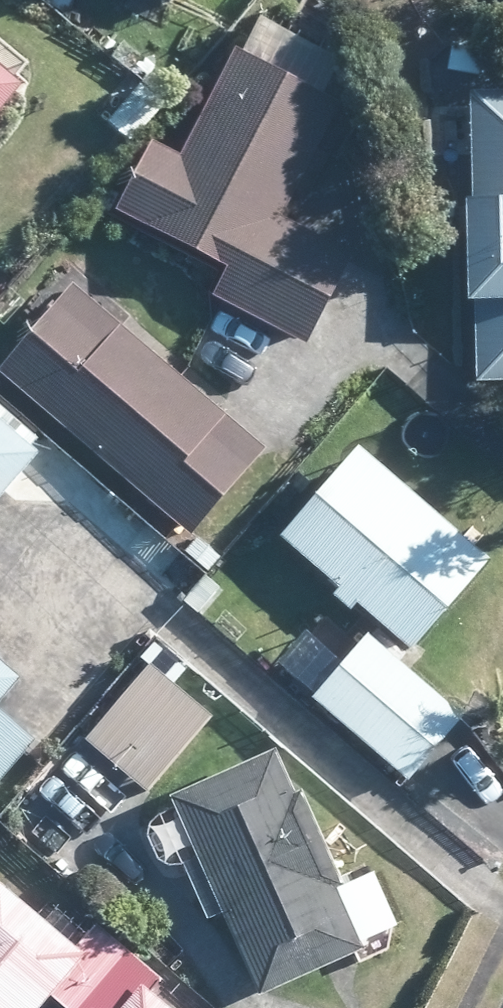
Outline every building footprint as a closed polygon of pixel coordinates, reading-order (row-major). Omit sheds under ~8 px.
[(278,216),(337,103),(233,49),(178,155),(152,141),(115,210),(226,268),(212,295),(236,308),(301,342),(349,253),(278,216)] [(20,84),(16,79),(0,67),(0,109),(20,84)] [(141,83),(108,123),(131,142),(163,103),(141,83)] [(470,92),(471,200),(464,200),(466,301),(473,301),(474,365),(474,381),(502,380),(502,91),(470,92)] [(96,303),(71,282),(0,365),(0,372),(188,534),(263,447),(218,407),(96,303)] [(40,434),(42,431),(0,393),(0,495),(37,451),(30,445),(40,434)] [(411,648),(417,640),(487,560),(356,447),(281,536),(339,586),(332,594),(350,609),(356,602),(411,648)] [(185,549),(208,570),(220,555),(198,536),(185,549)] [(408,671),(366,635),(342,663),(305,631),(277,663),(314,696),(312,699),(406,779),(410,775),(461,716),(408,671)] [(146,791),(211,715),(173,683),(187,667),(153,638),(140,654),(151,663),(87,739),(146,791)] [(17,679),(0,664),(0,698),(17,679)] [(33,738),(0,710),(0,777),(33,738)] [(362,949),(337,890),(274,750),(171,796),(175,806),(224,915),(234,937),(259,994),(326,964),(362,949)] [(124,949),(95,924),(76,948),(0,886),(0,1007),(37,1007),(50,993),(68,1007),(75,1007),(124,949)] [(75,1007),(167,1007),(148,992),(159,979),(133,958),(124,949),(75,1007)]
